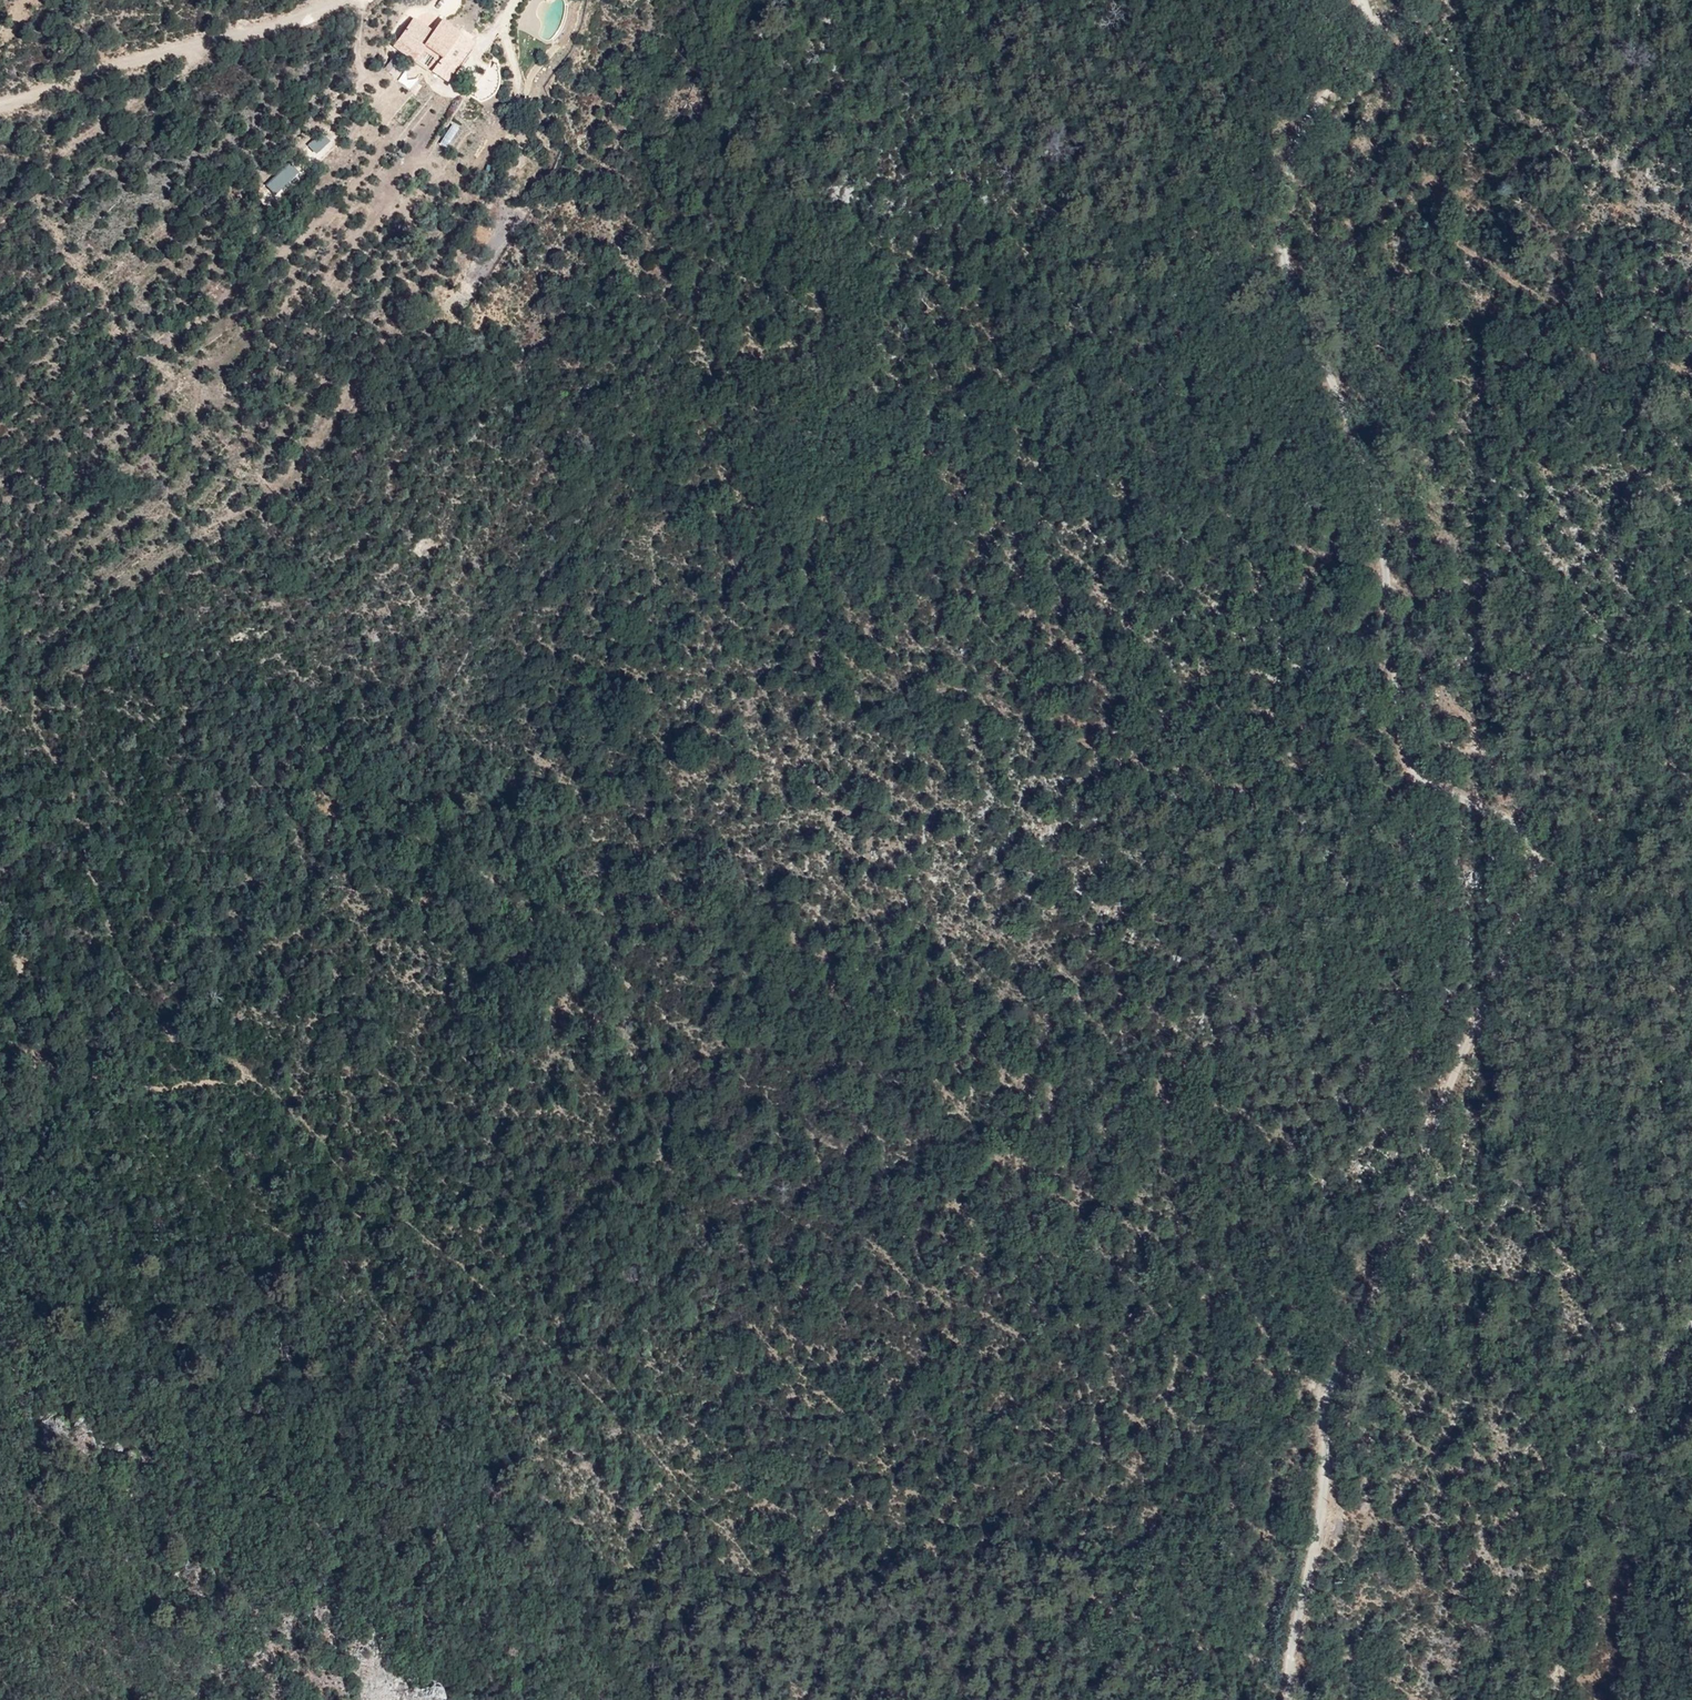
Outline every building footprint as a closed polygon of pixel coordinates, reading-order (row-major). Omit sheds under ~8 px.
[(431,31),(411,17),(394,43),(448,79),(473,41),(440,18),(431,31)] [(446,147),(459,126),(451,121),(438,142),(446,147)]
